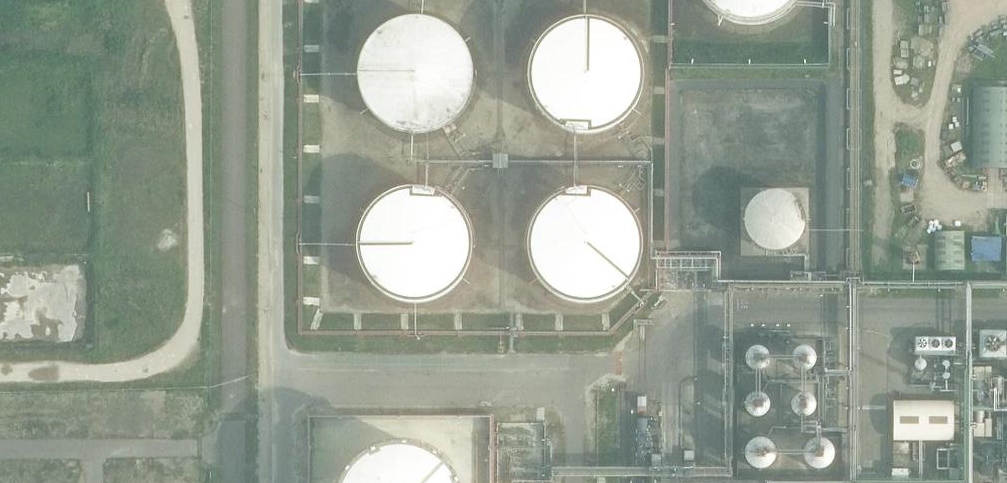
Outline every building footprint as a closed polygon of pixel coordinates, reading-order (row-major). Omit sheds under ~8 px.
[(736,27),(761,24),(779,15),(791,0),(696,0),(701,9),(717,21),(736,27)] [(475,76),(475,75),(473,63),(470,53),(464,42),(457,34),(449,27),(440,22),(429,18),(419,17),(406,18),(398,20),(387,26),(376,34),(369,42),(363,53),(360,63),(358,74),(359,84),(363,97),(368,107),(375,116),(382,122),(392,128),(405,132),(415,133),(425,133),(435,130),(446,125),(452,122),(457,117),(465,107),(470,98),(473,87),(475,76)] [(645,77),(645,76),(644,64),(641,53),(635,43),(628,35),(619,27),(610,23),(600,20),(588,18),(577,19),(565,23),(554,29),(546,35),(539,44),(534,53),(531,63),(529,74),(530,85),(533,96),(538,106),(544,115),(553,123),(561,128),(573,133),(584,134),(596,134),(605,131),(617,126),(627,119),(634,110),(640,100),(644,89),(645,77)] [(972,169),(1006,170),(1006,90),(975,89),(972,169)] [(474,247),(474,246),(473,233),(469,223),(463,212),(456,204),(446,196),(435,190),(426,188),(414,187),(404,189),(392,192),(383,197),(374,205),(367,215),(362,225),(358,236),(358,247),(359,258),(362,268),(367,277),(375,287),(383,294),(394,299),(405,303),(416,304),(427,303),(440,298),(448,294),(456,287),(464,277),(469,268),(473,258),(474,247)] [(644,249),(644,248),(643,236),(639,224),(633,214),(626,206),(618,200),(610,195),(605,193),(597,191),(588,190),(578,190),(567,193),(555,199),(546,206),(539,214),(533,224),(529,235),(528,247),(529,258),(532,269),(537,279),(544,288),(553,295),(562,301),(574,305),(584,306),(596,305),(605,303),(616,298),(625,291),(633,281),(638,272),(642,261),(644,249)] [(803,235),(803,234),(805,229),(805,223),(805,218),(803,211),(800,206),(797,202),(793,198),(787,194),(781,192),(776,192),(770,192),(765,193),(759,196),(755,199),(751,203),(748,207),(746,213),(744,219),(744,225),(745,231),(748,237),(752,243),(756,247),(761,250),(765,252),(772,253),(778,253),(784,252),(791,249),(794,246),(799,241),(803,235)] [(966,269),(965,232),(935,233),(936,270),(966,269)] [(1003,259),(1004,237),(978,236),(976,258),(1003,259)] [(957,356),(957,337),(918,335),(917,355),(957,356)] [(781,354),(780,348),(777,343),(771,340),(766,340),(760,341),(756,345),(754,349),(753,355),(754,360),(757,365),(761,367),(767,368),(771,368),(777,364),(780,360),(781,354)] [(829,359),(829,358),(828,352),(825,348),(820,344),(814,344),(809,345),(804,349),(801,354),(801,359),(802,364),(805,369),(811,372),(815,373),(821,371),(825,369),(828,364),(829,359)] [(777,403),(776,397),(773,392),(768,389),(762,388),(756,390),(752,393),(749,398),(748,403),(749,409),(753,413),(757,416),(762,417),(768,416),(773,413),(776,409),(777,403)] [(832,406),(832,402),(831,398),(829,395),(826,392),(823,390),(820,389),(813,388),(809,388),(805,390),(800,394),(797,400),(796,406),(797,413),(801,419),(806,422),(809,424),(814,424),(820,423),(823,422),(827,419),(831,413),(832,406)] [(954,443),(954,404),(893,404),(893,443),(954,443)] [(834,455),(833,448),(829,443),(823,439),(816,438),(813,439),(809,440),(805,443),(801,449),(801,455),(802,461),(804,465),(809,469),(816,471),(819,471),(824,470),(829,467),(833,461),(834,455)] [(775,456),(774,450),(770,445),(765,442),(760,441),(755,442),(750,446),(747,451),(746,456),(747,461),(750,465),(754,469),(760,470),(765,469),(770,467),(773,462),(775,456)] [(454,476),(446,466),(437,458),(426,452),(415,448),(403,446),(390,446),(378,449),(367,454),(357,461),(348,470),(342,481),(341,482),(458,482),(454,476)] [(961,450),(938,450),(938,470),(961,470),(961,450)] [(893,470),(893,482),(910,482),(910,470),(893,470)]
